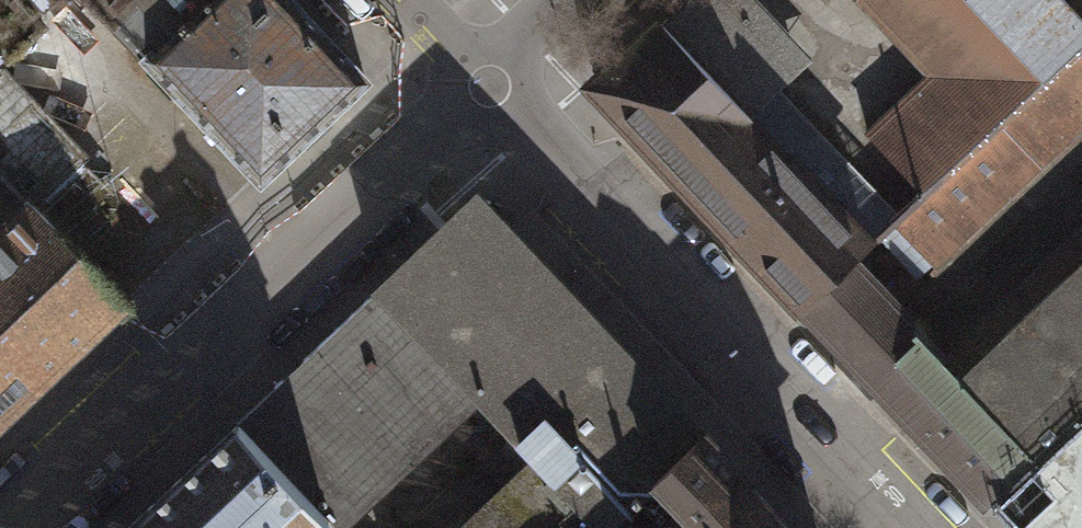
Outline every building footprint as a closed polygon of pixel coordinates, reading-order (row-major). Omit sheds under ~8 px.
[(43,26),(30,12),(42,0),(0,0),(0,66),(43,26)] [(147,53),(203,0),(96,0),(147,53)] [(147,53),(260,172),(361,76),(290,0),(203,0),(147,53)] [(752,0),(678,0),(592,76),(798,302),(845,256),(888,212),(771,86),(805,54),(752,0)] [(938,64),(869,130),(920,183),(1031,81),(1039,73),(969,0),(875,0),(938,64)] [(1039,73),(1081,34),(1081,25),(1062,5),(1057,0),(969,0),(1039,73)] [(1062,5),(1081,25),(1081,0),(1067,0),(1062,5)] [(1039,73),(1031,81),(1069,122),(1081,110),(1081,34),(1039,73)] [(27,203),(77,157),(0,74),(0,174),(27,203)] [(1069,122),(1031,81),(920,183),(888,212),(926,253),(1069,122)] [(621,511),(655,479),(703,433),(476,194),(377,287),(474,388),(535,452),(455,527),(603,527),(621,511)] [(121,306),(27,203),(0,228),(0,419),(121,306)] [(939,353),(961,376),(1081,260),(1081,217),(939,353)] [(845,256),(798,302),(990,496),(1035,453),(961,376),(939,353),(845,256)] [(1035,453),(1081,410),(1081,260),(961,376),(1035,453)] [(274,385),(370,486),(474,388),(377,287),(274,385)] [(238,420),(333,522),(370,486),(274,385),(238,420)] [(1035,453),(990,496),(1021,527),(1081,527),(1081,410),(1035,453)] [(333,522),(238,420),(122,527),(339,527),(333,522)] [(703,433),(655,479),(686,513),(670,527),(793,527),(703,433)] [(621,511),(603,527),(637,527),(621,511)]
